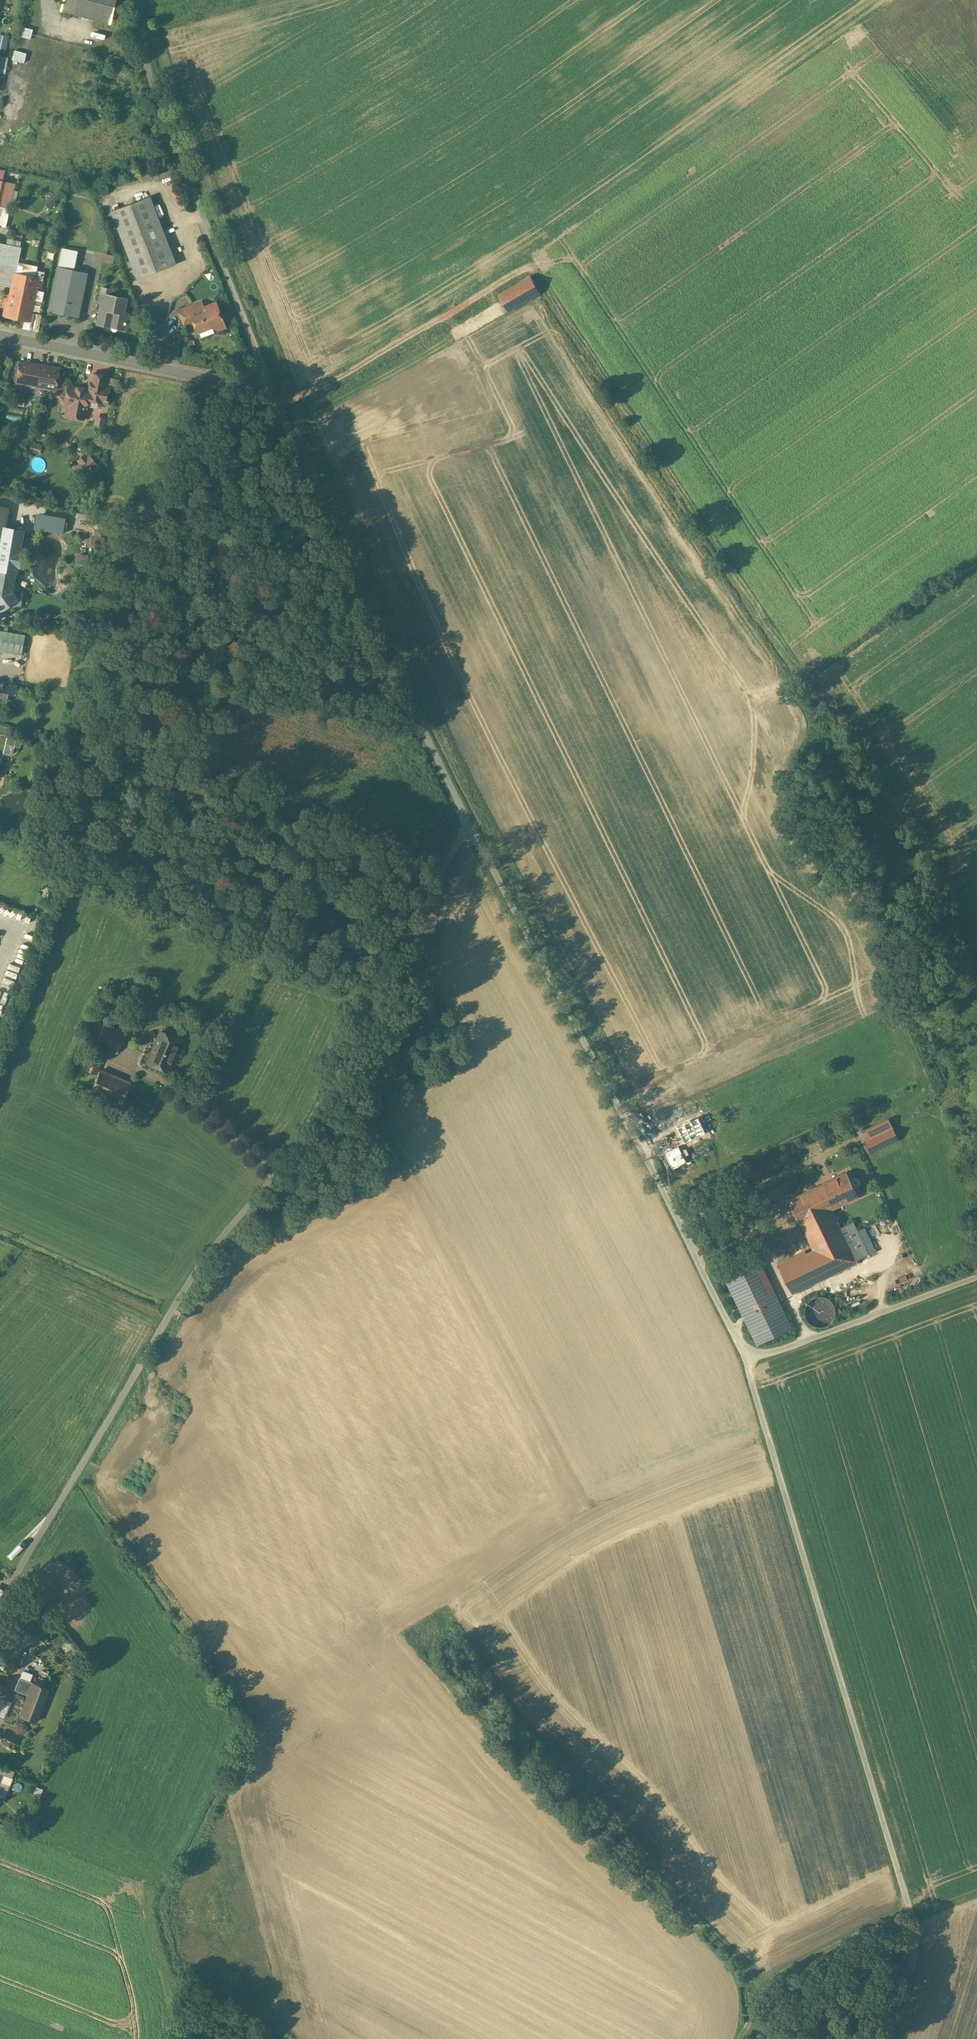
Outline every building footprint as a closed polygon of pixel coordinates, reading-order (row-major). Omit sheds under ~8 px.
[(61,10),(109,23),(115,0),(63,0),(61,10)] [(16,45),(28,48),(33,29),(21,25),(16,45)] [(7,51),(8,34),(0,34),(0,51),(7,51)] [(12,58),(24,62),(27,52),(15,49),(12,58)] [(45,200),(49,206),(62,195),(58,190),(45,200)] [(149,196),(111,211),(137,279),(175,265),(149,196)] [(0,222),(0,224),(6,225),(9,211),(2,209),(0,222)] [(12,286),(15,274),(15,273),(21,247),(0,243),(0,284),(12,286)] [(75,251),(61,248),(57,267),(49,310),(77,316),(86,273),(71,270),(75,251)] [(42,280),(15,274),(12,286),(12,290),(13,290),(11,303),(6,302),(3,315),(27,320),(33,294),(39,296),(42,280)] [(530,277),(498,296),(508,312),(536,295),(540,293),(530,277)] [(125,299),(110,296),(111,290),(101,288),(98,302),(105,304),(102,315),(101,315),(98,317),(96,324),(110,327),(111,322),(130,326),(131,320),(127,314),(122,313),(125,299)] [(200,302),(178,310),(181,318),(190,314),(189,313),(203,308),(200,302)] [(203,308),(189,313),(190,314),(181,318),(184,325),(193,322),(196,331),(209,326),(217,329),(224,327),(215,304),(203,308)] [(59,369),(20,361),(16,381),(44,387),(44,388),(55,390),(59,369)] [(107,377),(91,374),(88,390),(86,390),(84,388),(77,386),(75,388),(68,386),(64,404),(69,405),(68,411),(70,411),(72,414),(72,417),(82,419),(84,408),(86,408),(87,403),(88,399),(101,402),(106,403),(109,388),(105,387),(107,377)] [(101,402),(88,399),(87,403),(91,404),(92,406),(98,407),(100,406),(101,402)] [(22,421),(23,410),(15,409),(14,420),(22,421)] [(104,419),(96,418),(95,424),(103,426),(104,419)] [(33,440),(30,447),(40,451),(43,443),(33,440)] [(89,456),(78,465),(85,473),(87,472),(90,475),(95,471),(92,468),(96,464),(89,456)] [(66,518),(36,513),(33,529),(63,534),(66,518)] [(14,573),(15,573),(16,566),(19,567),(21,552),(19,552),(22,531),(4,528),(0,552),(0,570),(14,573)] [(1,610),(4,608),(8,606),(9,605),(16,600),(11,593),(11,592),(14,573),(0,570),(0,609),(1,610)] [(23,594),(11,592),(11,593),(16,600),(9,605),(21,607),(23,594)] [(1,610),(0,609),(0,618),(2,618),(8,614),(4,608),(1,610)] [(0,631),(0,651),(21,655),(25,635),(0,631)] [(0,725),(0,735),(6,737),(9,727),(0,725)] [(90,1038),(90,1039),(96,1042),(104,1024),(98,1021),(90,1038)] [(116,1029),(104,1024),(96,1042),(96,1043),(116,1052),(124,1032),(116,1029)] [(180,1040),(160,1031),(147,1062),(167,1071),(180,1040)] [(102,1058),(91,1053),(84,1068),(96,1073),(102,1058)] [(129,1082),(100,1070),(91,1092),(120,1104),(129,1082)] [(888,1118),(865,1129),(870,1139),(893,1128),(888,1118)] [(870,1139),(865,1141),(871,1154),(899,1141),(893,1128),(870,1139)] [(846,1173),(789,1200),(801,1224),(831,1209),(858,1196),(846,1173)] [(831,1209),(801,1224),(814,1252),(826,1276),(857,1261),(856,1260),(840,1227),(831,1209)] [(852,1222),(840,1227),(856,1260),(868,1254),(852,1222)] [(805,1252),(779,1264),(793,1292),(826,1276),(814,1252),(806,1255),(805,1252)] [(755,1254),(721,1270),(742,1313),(776,1297),(755,1254)] [(776,1297),(742,1313),(757,1344),(791,1328),(776,1297)] [(829,1324),(833,1321),(835,1316),(835,1312),(834,1306),(831,1302),(827,1298),(822,1297),(817,1297),(812,1299),(808,1302),(805,1307),(805,1312),(805,1317),(808,1321),(811,1324),(816,1327),(820,1327),(825,1326),(829,1324)] [(34,1683),(20,1677),(15,1690),(28,1695),(29,1695),(34,1683)] [(48,1688),(34,1683),(29,1695),(28,1695),(20,1716),(35,1721),(48,1688)] [(0,1782),(0,1793),(5,1795),(12,1778),(3,1775),(0,1782)] [(42,1789),(37,1787),(34,1795),(39,1797),(42,1789)]
